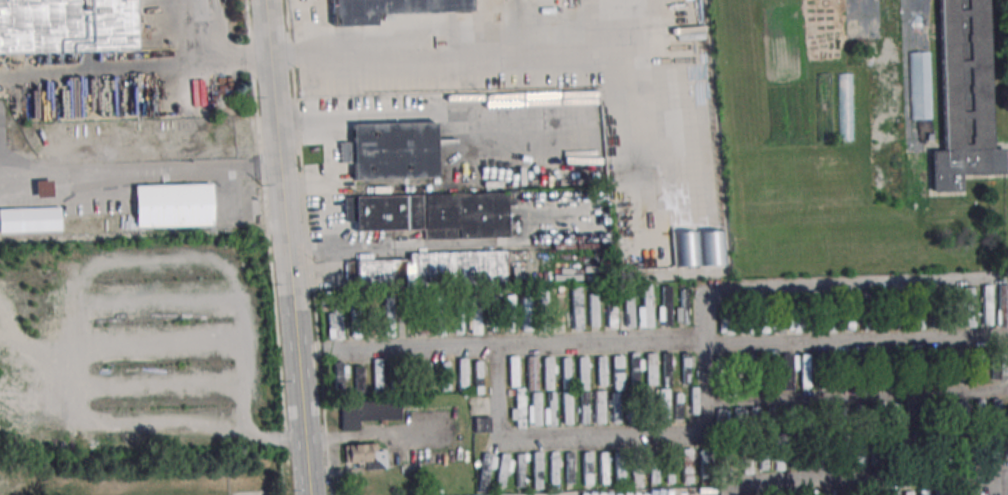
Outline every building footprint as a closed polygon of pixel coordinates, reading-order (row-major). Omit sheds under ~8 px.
[(137,55),(136,0),(0,0),(0,58),(137,55)] [(334,26),(333,0),(473,0),(473,11),(377,15),(377,25),(334,26)] [(942,151),(931,152),(932,192),(962,191),(962,175),(1004,174),(1004,149),(993,149),(990,0),(939,0),(942,151)] [(839,141),(853,141),(853,73),(839,73),(839,141)] [(436,120),(438,177),(355,180),(355,162),(340,162),(339,142),(353,141),(353,123),(436,120)] [(50,180),(33,180),(33,197),(50,197),(50,180)] [(133,186),(134,227),(212,225),(211,184),(133,186)] [(508,191),(509,238),(424,240),(424,229),(358,231),(357,223),(341,223),(341,196),(508,191)] [(60,230),(59,207),(0,209),(0,232),(60,230)] [(723,232),(700,232),(701,265),(723,265),(723,232)] [(356,261),(357,288),(507,283),(506,251),(408,254),(408,259),(356,261)] [(997,284),(997,326),(1007,326),(1007,284),(997,284)] [(640,327),(651,327),(651,285),(640,285),(640,327)] [(992,285),(983,285),(983,325),(992,325),(992,285)] [(660,286),(660,325),(671,325),(671,286),(660,286)] [(571,329),(582,329),(582,287),(571,287),(571,329)] [(964,287),(965,328),(975,327),(974,287),(964,287)] [(687,323),(687,291),(677,291),(677,323),(687,323)] [(598,327),(598,294),(589,294),(589,327),(598,327)] [(625,327),(634,327),(634,295),(625,295),(625,327)] [(505,330),(514,330),(514,296),(505,296),(505,330)] [(521,331),(531,331),(531,297),(521,297),(521,331)] [(617,297),(607,297),(607,327),(617,327),(617,297)] [(394,298),(384,298),(384,336),(394,336),(394,298)] [(351,299),(351,321),(368,321),(368,299),(351,299)] [(470,334),(480,334),(480,305),(470,305),(470,334)] [(327,338),(341,338),(341,309),(327,309),(327,338)] [(454,310),(454,333),(462,333),(462,310),(454,310)] [(721,333),(738,332),(737,314),(719,315),(721,333)] [(953,327),(957,319),(950,315),(945,323),(953,327)] [(826,317),(824,330),(835,331),(836,319),(826,317)] [(775,332),(783,331),(781,321),(773,323),(775,332)] [(662,385),(670,385),(671,352),(663,352),(662,385)] [(631,389),(641,389),(640,353),(631,353),(631,389)] [(656,353),(647,353),(647,385),(656,385),(656,353)] [(794,353),(783,353),(782,389),(793,390),(794,353)] [(809,354),(801,354),(801,388),(809,388),(809,354)] [(613,390),(623,390),(623,355),(613,355),(613,390)] [(519,356),(509,356),(509,387),(519,387),(519,356)] [(528,356),(529,425),(540,425),(539,356),(528,356)] [(543,356),(543,390),(554,390),(554,356),(543,356)] [(587,356),(579,356),(579,390),(587,390),(587,356)] [(607,356),(597,356),(597,386),(607,386),(607,356)] [(765,356),(764,364),(773,365),(774,357),(765,356)] [(562,389),(571,389),(570,357),(562,357),(562,389)] [(373,394),(382,394),(382,358),(373,358),(373,394)] [(467,358),(458,358),(458,391),(467,391),(467,358)] [(978,364),(977,358),(971,358),(972,383),(982,383),(981,364),(978,364)] [(450,361),(441,361),(441,391),(450,391),(450,361)] [(475,394),(483,394),(483,361),(475,361),(475,394)] [(334,391),(346,391),(346,362),(334,362),(334,391)] [(430,363),(420,363),(420,392),(430,392),(430,363)] [(355,394),(363,394),(363,366),(355,366),(355,394)] [(775,379),(763,379),(763,388),(775,388),(775,379)] [(699,387),(690,387),(690,414),(699,414),(699,387)] [(669,388),(659,388),(659,422),(669,422),(669,388)] [(511,427),(524,427),(524,390),(511,390),(511,427)] [(572,391),(563,391),(563,424),(572,424),(572,391)] [(604,391),(595,391),(595,423),(604,423),(604,391)] [(545,392),(545,425),(555,425),(555,392),(545,392)] [(673,420),(682,420),(682,392),(673,392),(673,420)] [(621,393),(610,393),(610,422),(621,422),(621,393)] [(400,419),(400,400),(341,401),(341,431),(359,431),(359,420),(400,419)] [(957,415),(985,415),(985,404),(957,404),(957,415)] [(765,428),(760,407),(749,410),(753,430),(765,428)] [(743,408),(732,408),(732,429),(743,429),(743,408)] [(788,410),(769,408),(768,416),(787,418),(788,410)] [(716,428),(727,428),(727,409),(716,409),(716,428)] [(489,432),(489,417),(475,417),(475,432),(489,432)] [(866,436),(854,436),(854,466),(866,466),(866,436)] [(999,459),(1000,439),(981,438),(980,458),(999,459)] [(782,470),(781,443),(773,444),(774,470),(782,470)] [(377,450),(377,444),(344,445),(345,468),(386,467),(385,450),(377,450)] [(759,470),(768,470),(768,444),(759,444),(759,470)] [(743,473),(752,473),(752,446),(743,446),(743,473)] [(738,473),(738,447),(725,447),(725,473),(738,473)] [(693,483),(693,448),(682,448),(682,483),(693,483)] [(700,449),(700,479),(711,479),(711,449),(700,449)] [(566,484),(574,484),(574,451),(566,451),(566,484)] [(541,452),(533,452),(533,488),(541,488),(541,452)] [(558,452),(550,452),(550,485),(558,485),(558,452)] [(593,452),(583,452),(583,485),(593,485),(593,452)] [(478,493),(489,494),(493,454),(482,453),(478,493)] [(607,453),(599,453),(599,484),(607,484),(607,453)] [(509,454),(499,454),(499,487),(509,487),(509,454)] [(525,483),(525,454),(516,454),(516,483),(525,483)] [(632,487),(642,487),(642,459),(632,459),(632,487)] [(650,483),(659,483),(659,459),(650,459),(650,483)]
